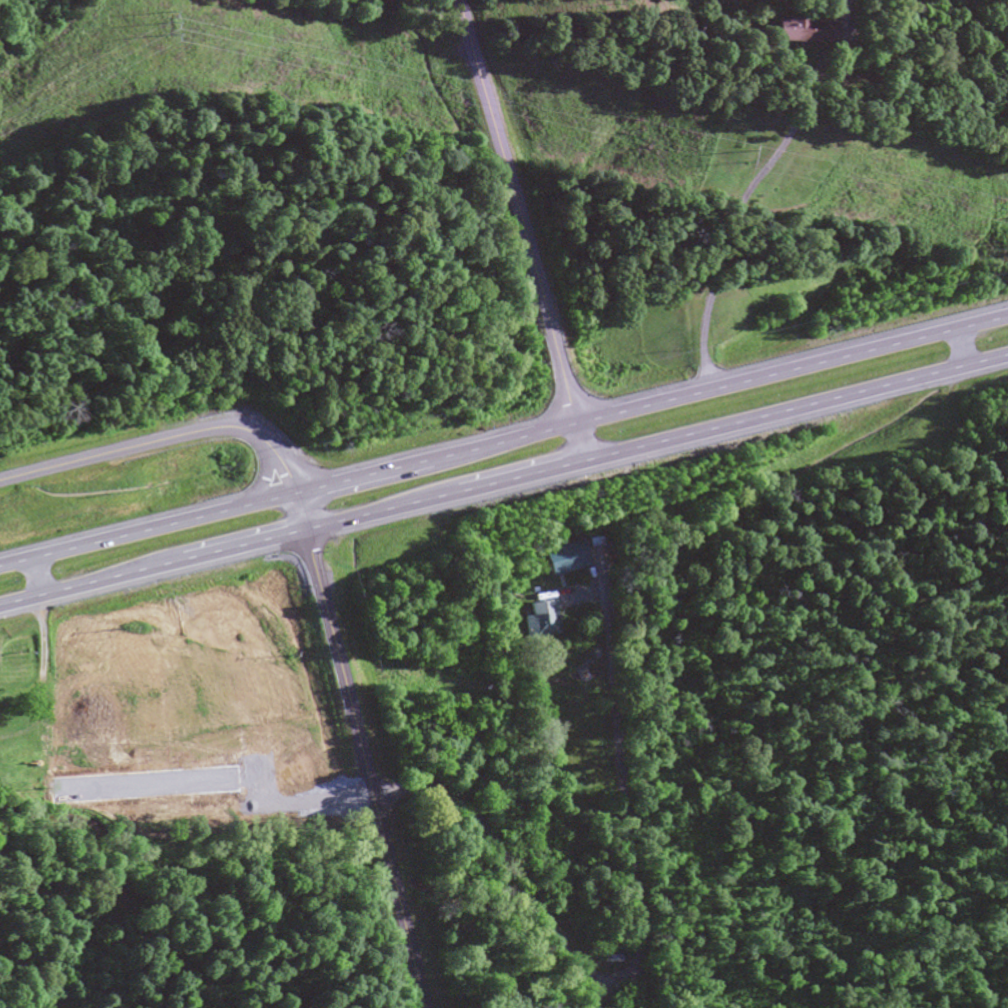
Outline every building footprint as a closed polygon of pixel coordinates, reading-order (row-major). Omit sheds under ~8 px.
[(828,45),(829,22),(771,21),(770,44),(828,45)] [(544,550),(583,536),(592,563),(553,576),(544,550)] [(523,639),(555,636),(551,600),(520,603),(523,639)]
